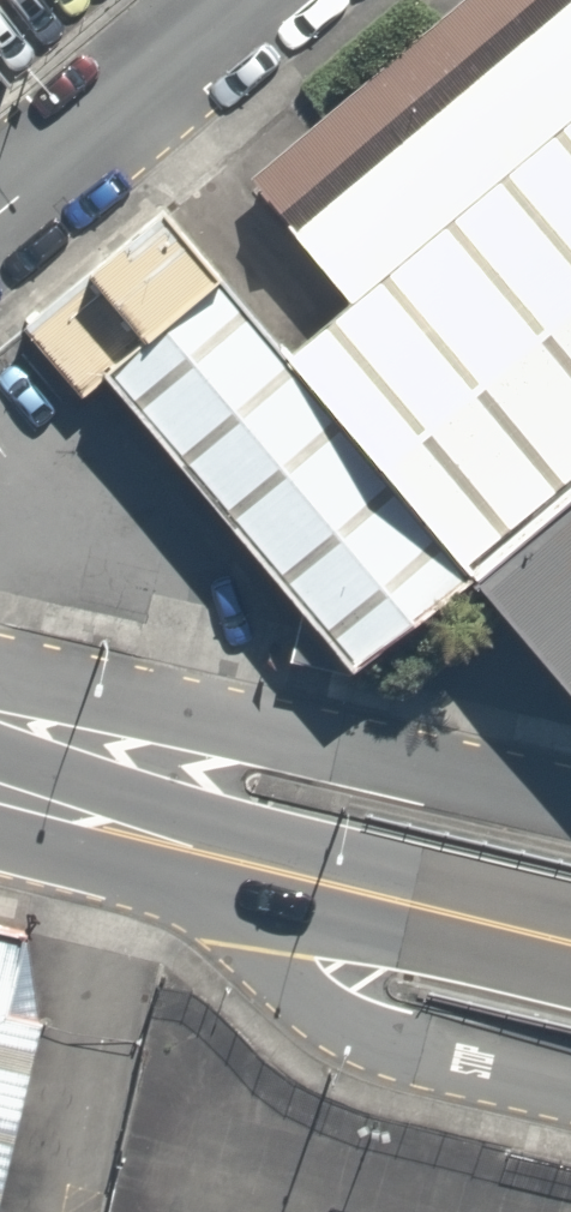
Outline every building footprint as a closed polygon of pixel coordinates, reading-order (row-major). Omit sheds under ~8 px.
[(344,302),(570,117),(570,0),(464,0),(247,180),(344,302)] [(5,85),(8,82),(0,73),(0,79),(5,85)] [(460,578),(570,486),(570,117),(344,302),(274,359),(460,578)] [(346,668),(460,578),(274,359),(212,285),(98,375),(346,668)] [(460,578),(570,705),(570,486),(460,578)] [(0,926),(0,1186),(38,1024),(23,932),(0,926)]
